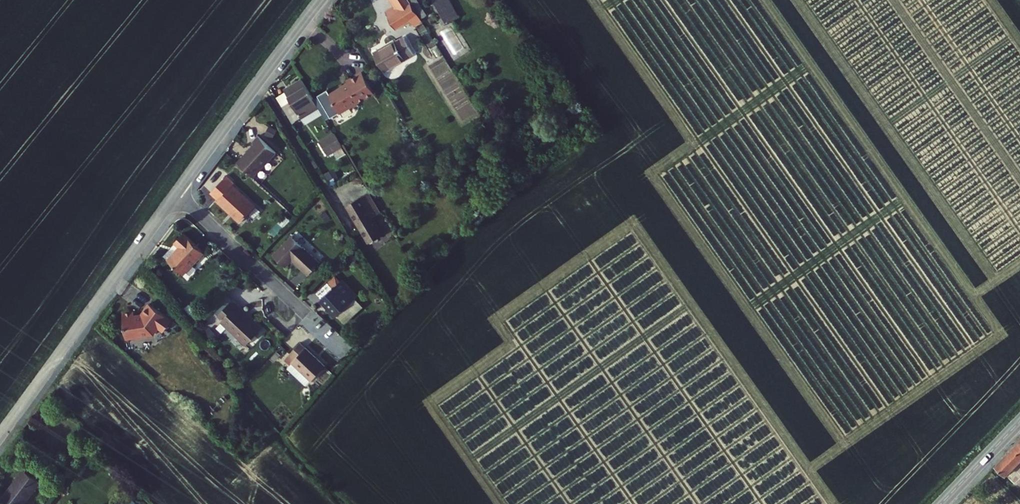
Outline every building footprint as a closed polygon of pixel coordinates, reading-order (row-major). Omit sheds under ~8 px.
[(391,16),(402,9),(395,0),(379,0),(391,16)] [(431,8),(449,36),(464,25),(445,0),(443,0),(431,8)] [(391,16),(386,20),(394,32),(410,21),(402,9),(391,16)] [(397,44),(377,58),(391,76),(418,57),(407,41),(398,47),(397,44)] [(345,94),(327,106),(339,123),(350,116),(354,117),(357,115),(358,111),(373,102),(359,81),(344,91),(345,94)] [(290,97),(283,103),(304,132),(312,125),(311,123),(317,119),(297,89),(289,94),(290,97)] [(329,139),(319,145),(329,160),(340,152),(329,139)] [(250,149),(234,169),(251,183),(272,157),(253,140),(247,146),(250,149)] [(228,175),(213,192),(222,199),(220,202),(245,223),(259,207),(236,186),(238,183),(228,175)] [(369,195),(349,209),(376,246),(388,237),(375,219),(382,214),(369,195)] [(176,253),(165,265),(183,279),(201,258),(180,239),(172,249),(176,253)] [(294,241),(276,260),(291,272),(297,267),(313,280),(324,267),(294,241)] [(326,302),(333,308),(341,299),(335,292),(326,302)] [(333,308),(331,310),(349,326),(363,310),(345,294),(341,299),(333,308)] [(135,306),(124,307),(127,333),(154,329),(159,322),(162,324),(167,323),(173,315),(151,298),(143,309),(136,310),(135,306)] [(235,305),(220,321),(225,325),(223,327),(250,353),(266,336),(239,312),(241,310),(235,305)] [(310,353),(299,364),(305,369),(301,372),(321,391),(335,376),(310,353)] [(301,372),(296,378),(316,396),(321,391),(301,372)] [(1016,487),(1019,482),(1019,447),(999,471),(1016,487)] [(23,469),(13,482),(29,495),(39,482),(23,469)] [(3,493),(15,503),(21,503),(29,495),(13,482),(3,493)]
